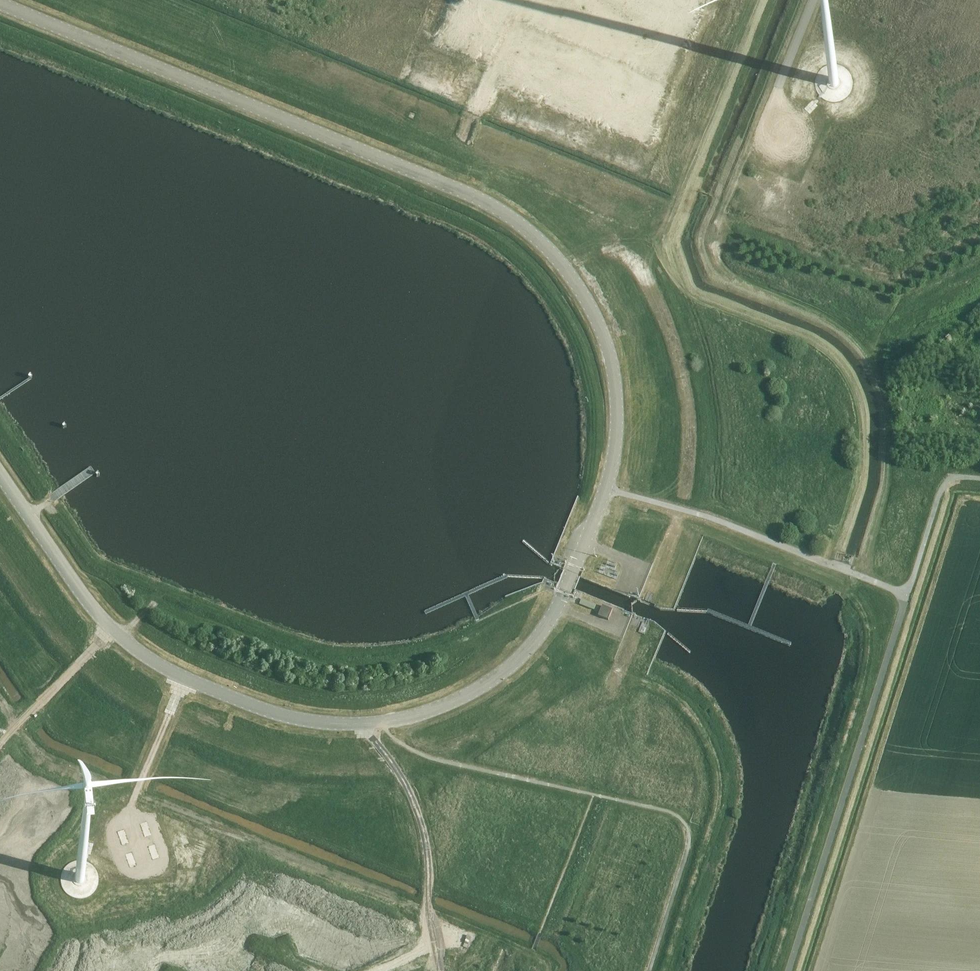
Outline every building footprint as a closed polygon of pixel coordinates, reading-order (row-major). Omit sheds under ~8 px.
[(830,82),(829,84),(830,86),(831,87),(833,88),(835,88),(837,88),(838,86),(839,85),(839,83),(838,81),(837,80),(836,79),(834,78),(832,79),(830,80),(830,82)] [(596,604),(582,598),(580,604),(594,610),(596,604)] [(599,616),(609,620),(613,610),(603,606),(599,616)] [(75,879),(75,881),(76,883),(77,884),(79,885),(81,885),(83,884),(84,883),(85,881),(85,879),(84,877),(83,876),(81,875),(79,875),(77,876),(76,877),(75,879)]
